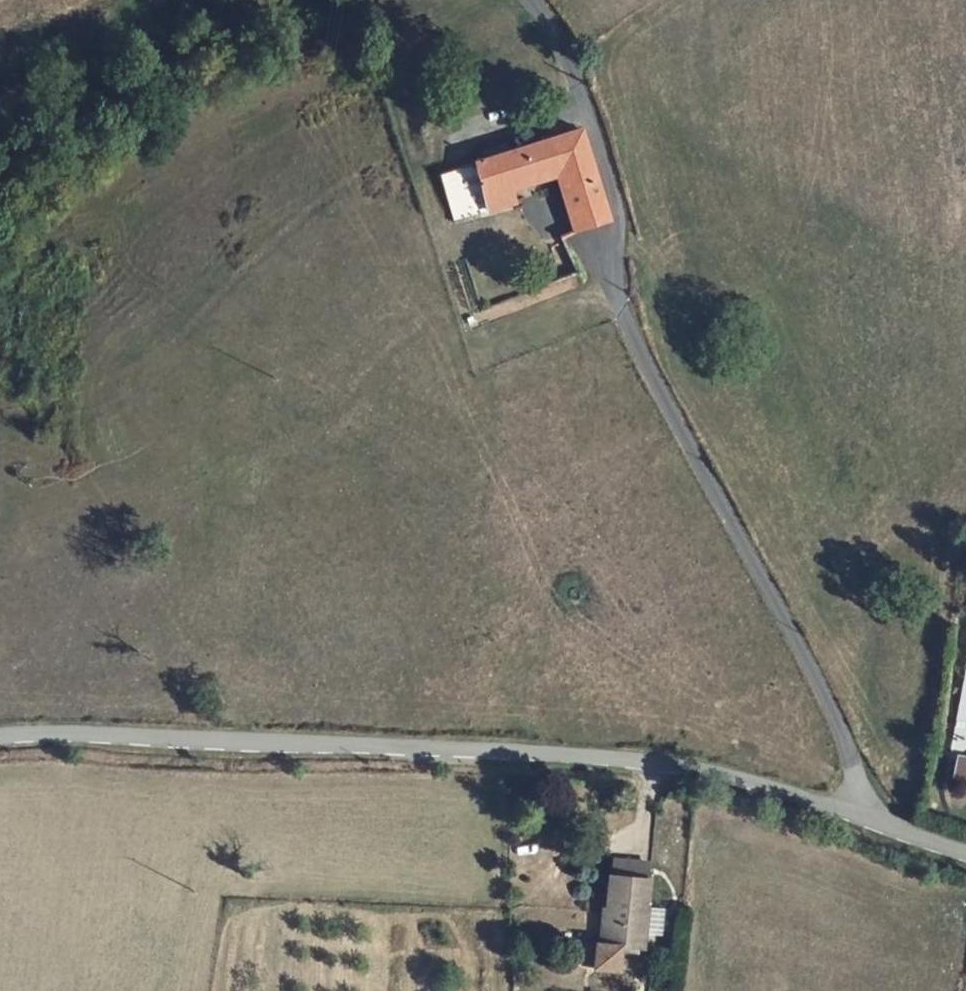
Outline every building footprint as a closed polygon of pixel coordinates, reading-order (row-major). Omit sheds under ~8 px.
[(578,231),(601,207),(575,126),(538,135),(432,168),(446,216),(510,199),(506,182),(552,168),(564,213),(571,211),(578,231)] [(953,778),(965,780),(965,756),(955,755),(953,778)] [(637,925),(640,902),(644,869),(624,868),(625,849),(604,848),(595,933),(577,931),(574,953),(611,957),(613,937),(635,939),(637,925)] [(624,868),(644,869),(646,851),(625,849),(624,868)] [(658,904),(640,902),(637,925),(656,927),(658,904)]
